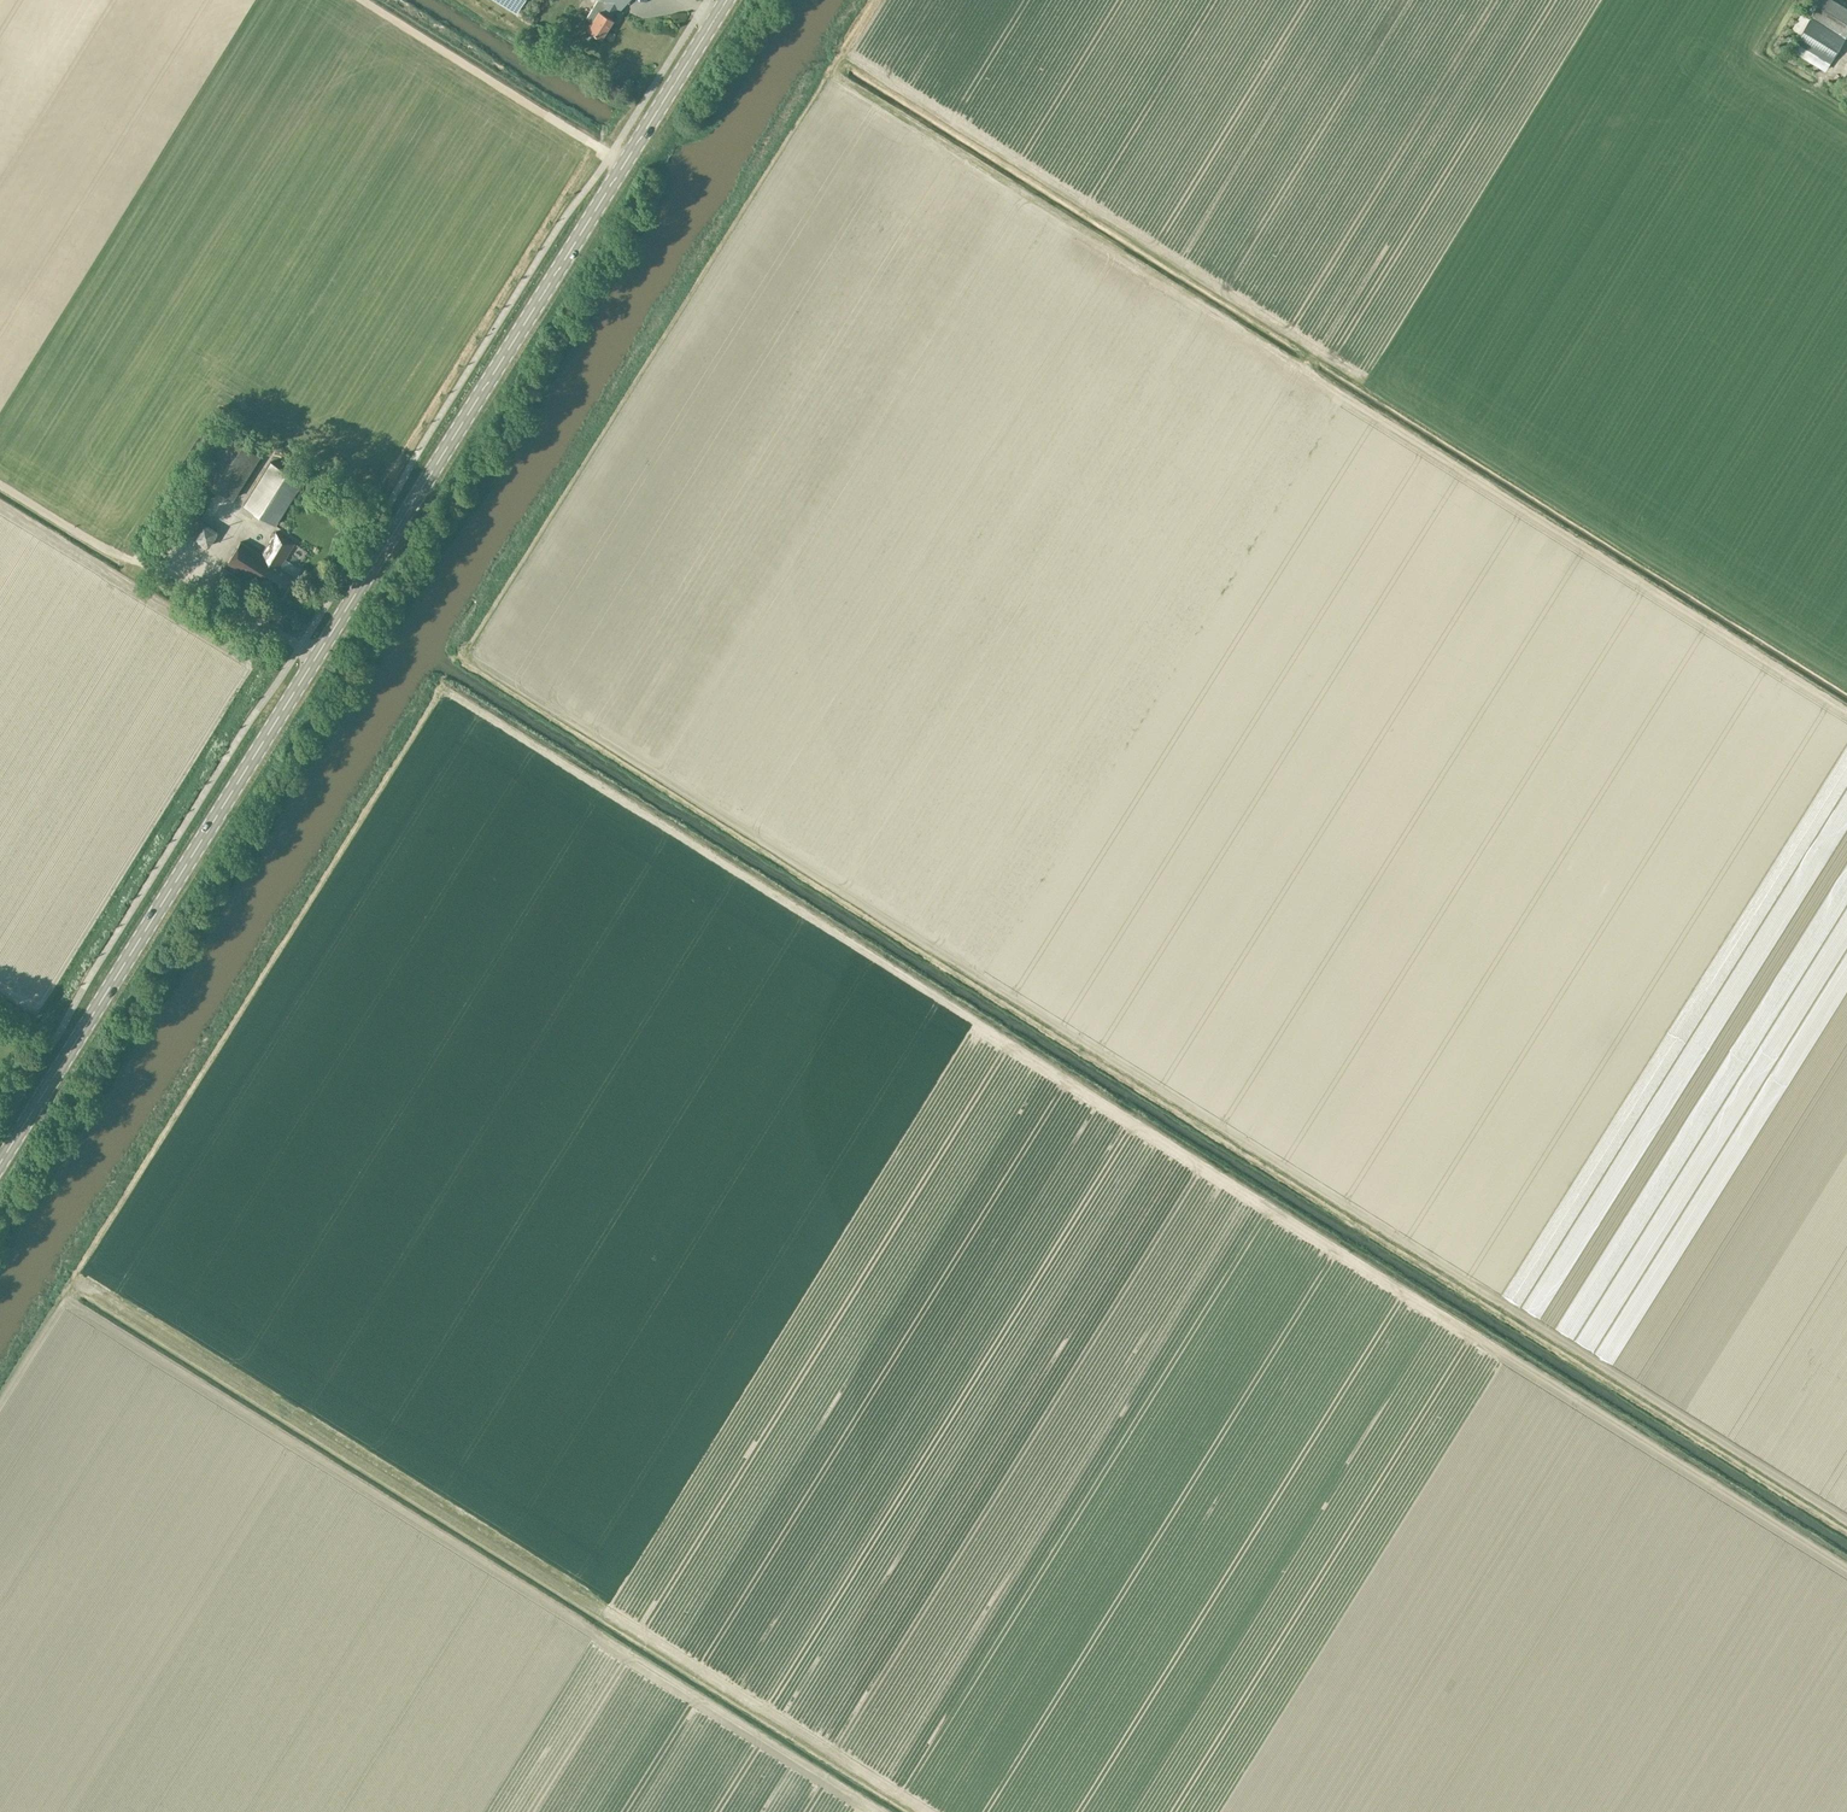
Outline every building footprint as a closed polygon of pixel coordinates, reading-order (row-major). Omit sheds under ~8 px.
[(514,11),(521,0),(497,0),(514,11)] [(591,21),(586,29),(599,37),(611,19),(609,17),(615,7),(618,9),(624,0),(595,0),(585,17),(591,21)] [(1844,36),(1846,30),(1846,9),(1832,0),(1820,0),(1810,16),(1844,36)] [(1810,17),(1790,50),(1823,70),(1843,37),(1810,17)] [(194,475),(232,498),(259,454),(222,431),(194,475)] [(274,525),(302,480),(269,460),(241,505),(274,525)] [(206,547),(217,531),(192,515),(182,530),(206,547)] [(239,541),(226,561),(279,595),(292,574),(278,566),(293,543),(275,531),(260,554),(239,541)] [(237,589),(243,580),(223,567),(217,576),(237,589)]
